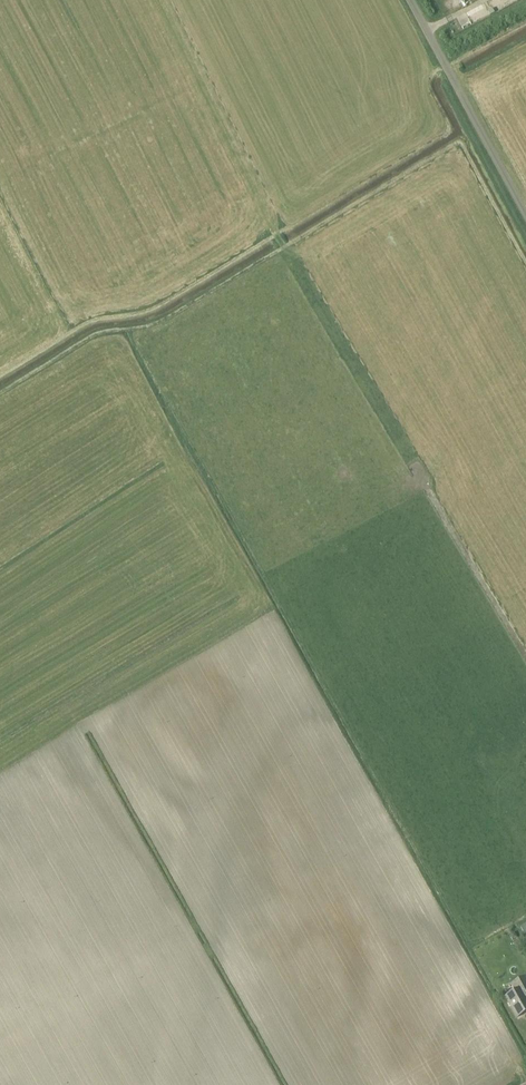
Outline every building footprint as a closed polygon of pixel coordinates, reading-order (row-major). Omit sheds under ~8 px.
[(525,1013),(525,994),(525,993),(525,979),(525,977),(513,984),(517,991),(506,997),(517,1018),(525,1013)]
